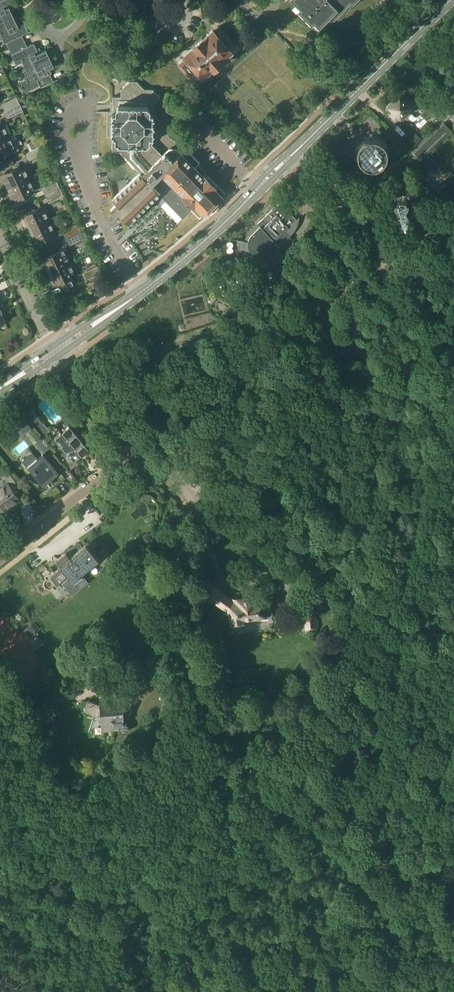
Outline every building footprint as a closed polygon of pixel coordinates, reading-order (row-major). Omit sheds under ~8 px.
[(14,17),(9,7),(16,5),(13,0),(0,0),(0,24),(14,17)] [(346,6),(346,5),(350,1),(352,3),(355,0),(293,0),(299,7),(298,9),(312,23),(314,22),(319,26),(330,15),(333,18),(334,18),(346,6)] [(25,41),(22,35),(29,32),(25,24),(19,26),(14,17),(0,24),(0,34),(5,44),(7,43),(9,48),(25,41)] [(232,25),(245,39),(249,36),(236,21),(232,25)] [(178,63),(190,76),(189,77),(193,81),(200,74),(203,77),(213,68),(213,69),(222,61),(232,52),(232,51),(236,47),(234,45),(235,44),(220,28),(215,33),(213,30),(203,39),(202,38),(193,46),(194,47),(184,56),(185,57),(178,63)] [(27,69),(50,58),(46,50),(39,53),(34,44),(28,47),(25,41),(9,48),(12,54),(11,54),(16,63),(23,59),(27,69)] [(50,58),(27,69),(23,71),(28,80),(21,84),(26,92),(40,86),(41,88),(52,82),(52,83),(53,82),(49,74),(52,73),(50,69),(54,67),(50,58)] [(164,202),(167,199),(184,217),(192,210),(200,218),(207,211),(211,215),(222,204),(218,200),(226,193),(194,160),(196,158),(186,149),(181,155),(177,151),(174,154),(170,151),(167,154),(165,153),(162,155),(152,145),(152,129),(155,129),(155,121),(152,121),(153,106),(153,105),(161,97),(153,90),(153,89),(145,89),(138,82),(138,81),(129,81),(129,82),(122,88),(121,88),(121,96),(113,96),(113,112),(110,112),(109,136),(112,136),(112,152),(121,152),(141,172),(113,199),(117,203),(111,209),(118,216),(120,214),(129,223),(160,192),(163,196),(160,199),(164,202)] [(399,96),(389,107),(391,109),(388,112),(395,119),(398,115),(400,117),(402,115),(403,117),(407,114),(405,112),(410,107),(399,96)] [(4,111),(14,106),(20,103),(16,97),(1,104),(5,110),(3,111),(4,111)] [(7,119),(23,111),(22,108),(21,106),(20,103),(14,106),(4,111),(7,119)] [(9,135),(2,121),(0,122),(0,139),(9,135)] [(413,152),(424,164),(437,177),(445,169),(431,154),(453,131),(444,122),(413,152)] [(414,131),(408,138),(405,141),(409,145),(413,149),(422,139),(414,131)] [(0,139),(0,157),(7,153),(8,155),(8,154),(10,153),(10,154),(19,150),(15,142),(12,143),(9,135),(0,139)] [(358,156),(358,158),(359,159),(360,161),(361,163),(362,164),(364,165),(365,166),(367,167),(369,167),(370,168),(372,168),(374,168),(376,167),(378,167),(379,166),(381,165),(382,164),(384,162),(385,161),(386,159),(386,158),(387,156),(387,154),(387,152),(387,150),(386,149),(386,147),(385,145),(384,144),(383,142),(381,141),(379,140),(378,139),(376,139),(374,138),(372,138),(370,138),(369,139),(367,139),(365,140),(363,141),(362,142),(361,144),(360,145),(359,147),(358,148),(358,150),(357,152),(357,154),(358,156)] [(37,139),(28,143),(29,144),(29,145),(29,146),(31,151),(40,146),(37,139)] [(40,146),(31,151),(26,153),(29,161),(44,154),(40,146)] [(8,188),(29,178),(25,170),(20,172),(18,167),(5,173),(7,177),(4,178),(8,188)] [(29,178),(8,188),(12,197),(16,195),(18,199),(31,193),(28,188),(33,186),(29,178)] [(406,179),(403,184),(411,189),(414,184),(406,179)] [(46,196),(61,189),(57,182),(42,189),(46,196)] [(64,196),(61,189),(46,196),(49,203),(64,196)] [(288,204),(289,204),(292,201),(287,196),(284,199),(284,200),(285,201),(286,202),(287,203),(288,204)] [(294,230),(294,229),(290,225),(297,219),(280,202),(273,210),(272,210),(258,224),(260,226),(251,234),(250,235),(250,237),(249,238),(248,240),(248,241),(238,239),(238,240),(239,240),(239,248),(242,256),(241,257),(244,256),(249,261),(257,265),(257,268),(258,265),(265,265),(273,262),(279,258),(283,254),(280,250),(290,240),(291,238),(289,236),(291,234),(292,233),(293,232),(294,230)] [(30,229),(50,220),(43,205),(23,215),(30,229)] [(50,220),(30,229),(37,243),(57,234),(50,220)] [(66,238),(81,231),(78,224),(63,231),(66,238)] [(81,231),(66,238),(70,245),(84,239),(81,231)] [(45,263),(49,272),(70,262),(64,249),(46,257),(48,261),(45,263)] [(59,284),(60,283),(64,291),(76,285),(70,274),(71,273),(71,272),(74,271),(70,262),(49,272),(54,281),(57,280),(59,284)] [(100,273),(97,266),(82,273),(86,280),(100,273)] [(52,430),(49,430),(25,400),(17,407),(42,437),(47,433),(50,437),(55,437),(67,452),(59,458),(68,469),(76,463),(74,460),(88,449),(69,426),(61,433),(57,428),(54,428),(52,430)] [(9,421),(21,436),(33,427),(32,427),(31,428),(20,414),(21,413),(21,412),(9,421)] [(58,473),(42,454),(27,466),(43,486),(58,473)] [(19,499),(13,492),(20,488),(9,473),(3,478),(7,484),(0,489),(0,512),(1,513),(19,499)] [(97,504),(103,511),(111,504),(106,497),(97,504)] [(64,554),(80,574),(99,559),(92,551),(93,550),(94,549),(94,548),(95,548),(95,547),(95,546),(95,545),(95,544),(94,543),(93,542),(92,542),(91,541),(90,541),(89,541),(88,542),(87,542),(82,547),(80,544),(79,544),(78,545),(77,546),(78,550),(75,553),(71,548),(64,554)] [(80,574),(64,554),(58,559),(57,557),(55,556),(54,557),(54,558),(54,559),(54,560),(58,565),(59,564),(59,565),(58,566),(59,567),(59,568),(49,576),(47,574),(44,576),(46,578),(45,578),(44,579),(44,581),(43,583),(44,584),(44,586),(46,587),(47,588),(48,588),(50,588),(51,588),(52,588),(53,587),(55,589),(57,588),(59,586),(57,584),(61,580),(72,593),(87,582),(80,574)] [(232,599),(212,585),(204,595),(214,602),(215,601),(224,607),(224,612),(231,611),(232,622),(243,621),(242,618),(258,616),(261,618),(269,617),(270,614),(268,598),(256,600),(255,596),(232,599)] [(305,630),(316,628),(314,612),(302,613),(303,621),(304,621),(305,630)] [(36,648),(43,642),(41,639),(39,640),(36,636),(31,640),(31,641),(31,642),(36,648)] [(113,728),(111,703),(100,704),(87,700),(84,711),(94,715),(89,731),(102,736),(104,729),(113,728)] [(125,702),(111,703),(113,728),(119,728),(121,731),(125,732),(128,731),(129,727),(127,724),(125,724),(133,702),(125,702)]
